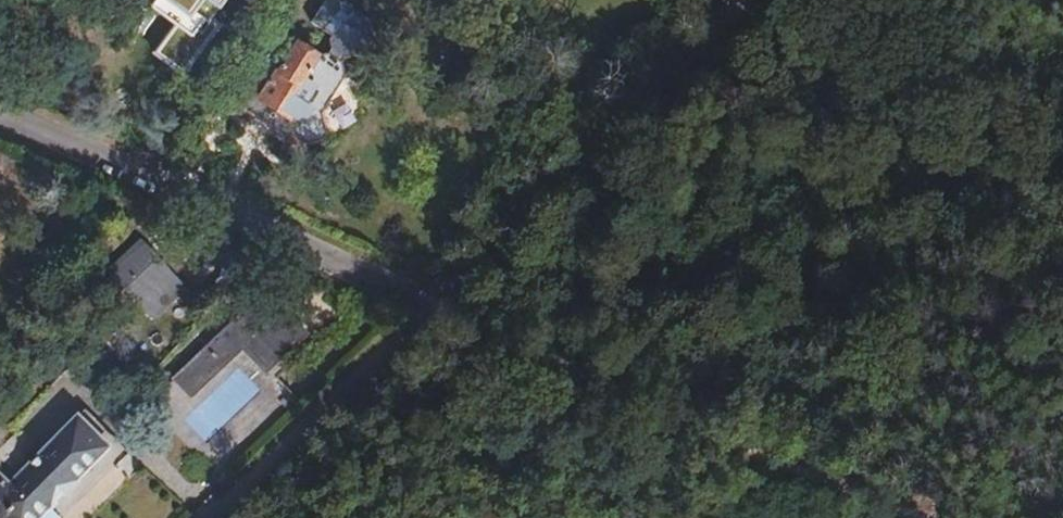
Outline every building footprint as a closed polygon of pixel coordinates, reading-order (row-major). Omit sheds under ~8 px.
[(206,25),(224,0),(162,0),(189,20),(192,16),(206,25)] [(322,48),(316,57),(298,45),(287,62),(271,52),(257,75),(240,102),(242,109),(273,128),(275,136),(288,144),(284,150),(299,159),(308,145),(324,132),(324,124),(325,104),(348,66),(345,54),(332,46),(322,48)] [(365,77),(348,66),(325,104),(324,124),(341,126),(367,84),(365,77)] [(150,324),(181,293),(154,265),(148,269),(134,254),(107,278),(150,324)] [(193,399),(243,349),(264,370),(304,331),(265,294),(177,381),(193,399)] [(113,446),(82,415),(14,482),(0,468),(0,517),(40,517),(113,446)]
